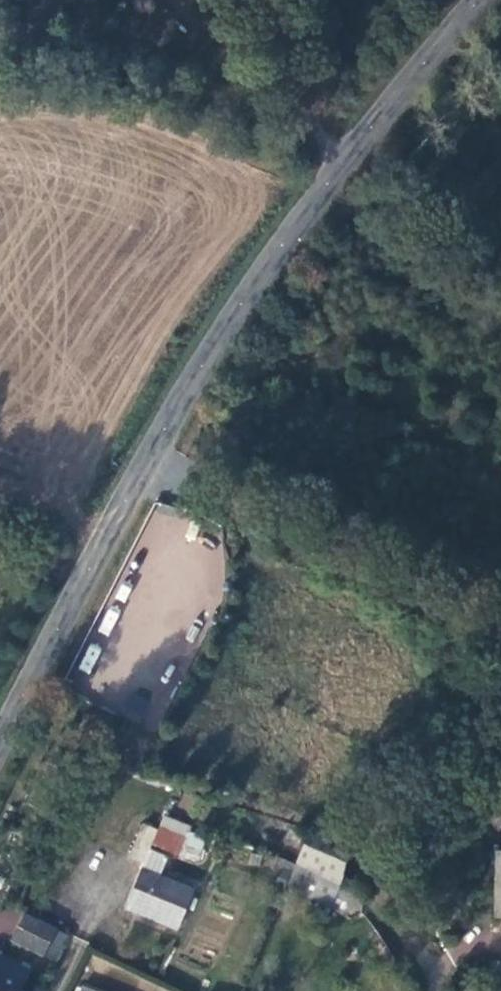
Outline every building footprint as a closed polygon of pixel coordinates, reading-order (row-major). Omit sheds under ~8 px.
[(109,606),(96,630),(108,636),(120,612),(109,606)] [(126,903),(180,927),(196,889),(161,874),(169,854),(152,848),(158,831),(143,825),(131,854),(144,861),(126,903)] [(344,882),(353,837),(313,828),(299,861),(344,882)] [(25,930),(19,943),(43,955),(58,927),(26,911),(18,926),(25,930)] [(18,926),(12,939),(19,943),(25,930),(18,926)] [(0,956),(0,990),(19,990),(29,970),(0,956)]
